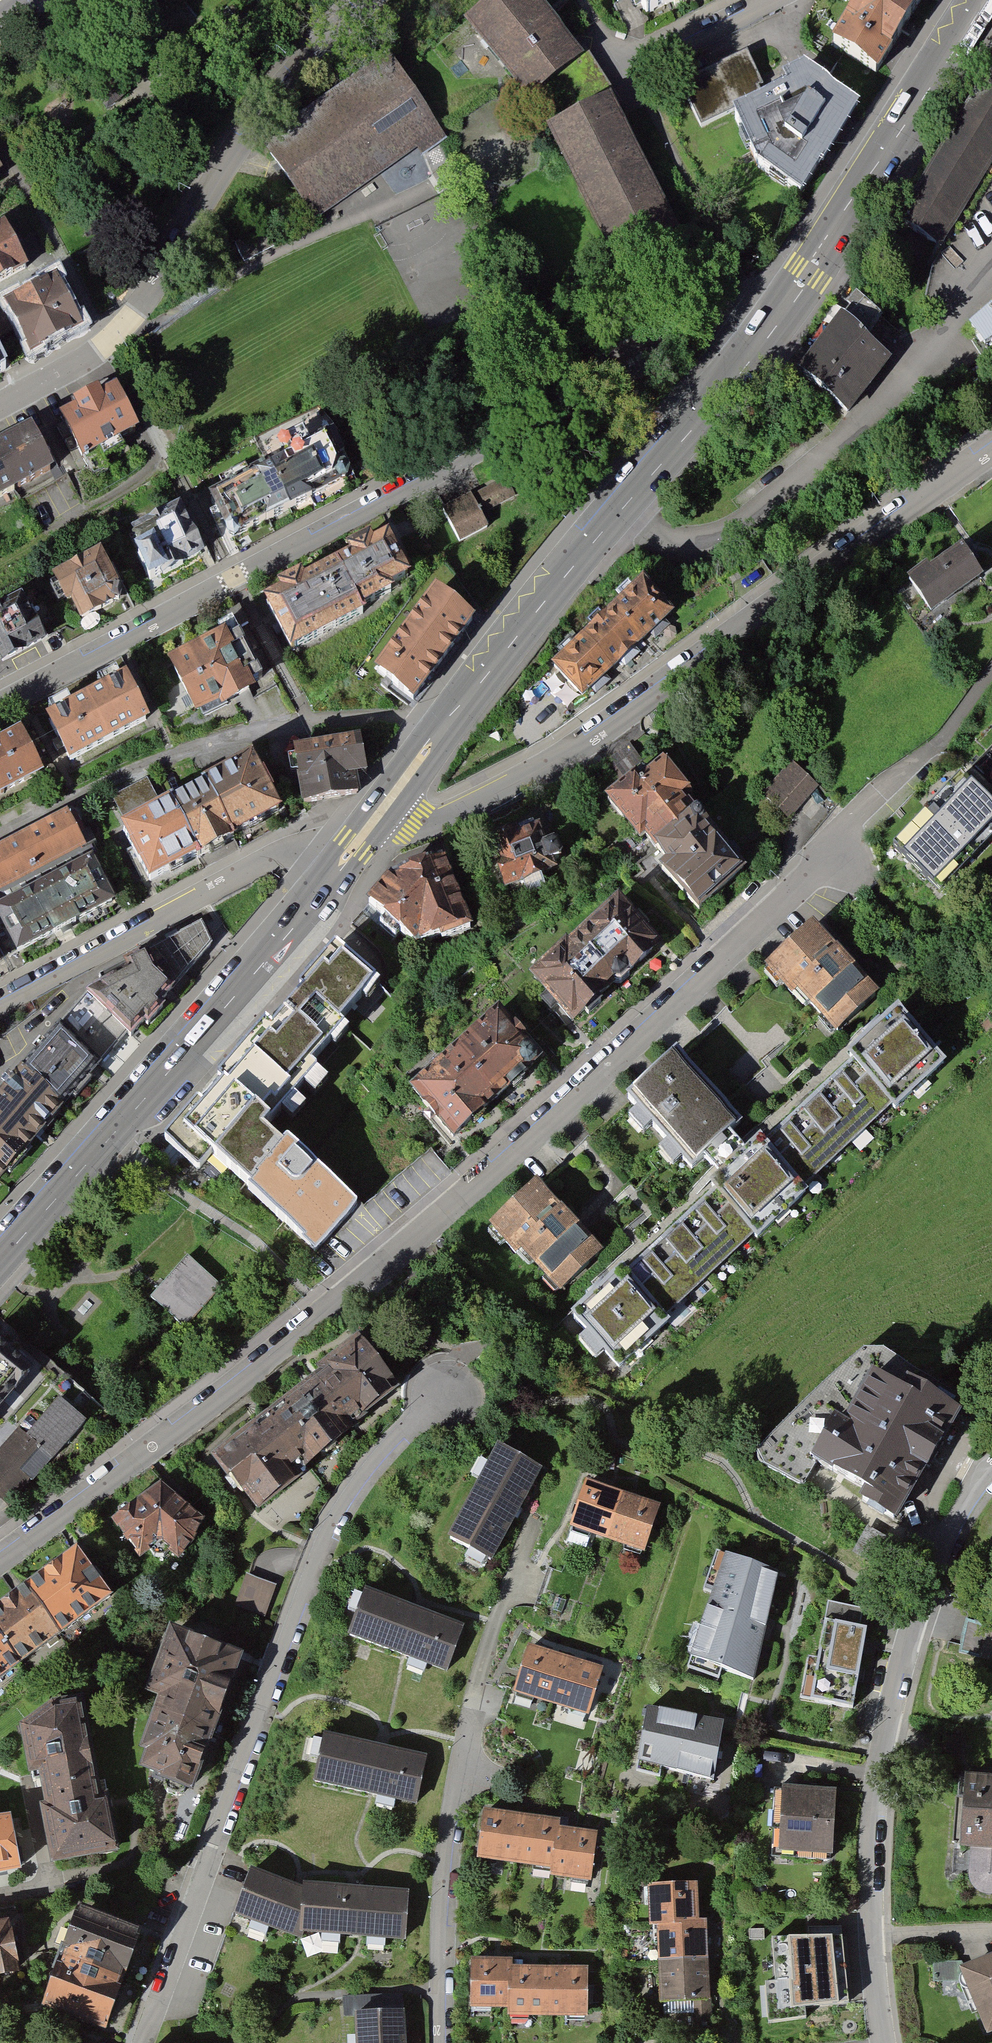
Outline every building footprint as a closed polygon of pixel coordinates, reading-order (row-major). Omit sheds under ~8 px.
[(462,17),(528,96),(539,110),(546,119),(614,257),(679,224),(611,86),(600,70),(585,49),(544,0),(483,0),(462,17)] [(668,13),(693,0),(662,0),(668,13)] [(816,58),(866,84),(912,0),(847,0),(816,58)] [(375,57),(248,152),(306,228),(432,132),(375,57)] [(742,57),(676,86),(699,129),(718,120),(743,172),(789,202),(847,111),(788,76),(760,88),(742,57)] [(971,83),(890,236),(941,262),(991,165),(991,93),(971,83)] [(0,225),(0,281),(27,267),(5,223),(0,225)] [(57,275),(4,305),(33,356),(86,326),(57,275)] [(957,331),(976,355),(991,343),(991,304),(957,331)] [(886,361),(827,320),(783,383),(842,424),(886,361)] [(57,411),(81,455),(136,425),(112,381),(57,411)] [(28,426),(0,441),(0,498),(52,469),(28,426)] [(337,452),(324,426),(209,486),(235,535),(342,479),(333,467),(337,452)] [(507,477),(441,509),(458,543),(490,527),(482,511),(516,494),(507,477)] [(180,505),(129,533),(151,580),(205,550),(180,505)] [(385,535),(265,598),(293,652),(367,613),(363,605),(391,590),(388,584),(406,575),(385,535)] [(963,540),(907,577),(930,611),(986,574),(963,540)] [(102,547),(56,572),(82,619),(120,598),(125,587),(102,547)] [(616,597),(650,630),(675,606),(641,572),(616,597)] [(0,602),(0,660),(48,634),(24,589),(0,602)] [(467,626),(417,593),(360,674),(408,707),(467,626)] [(616,597),(581,628),(614,663),(650,630),(616,597)] [(170,659),(199,712),(263,678),(237,622),(170,659)] [(614,663),(581,628),(551,657),(582,693),(614,663)] [(44,716),(69,762),(149,718),(124,672),(44,716)] [(42,772),(18,728),(0,738),(0,794),(42,772)] [(361,734),(293,746),(305,803),(358,793),(355,770),(367,768),(361,734)] [(612,777),(586,800),(678,905),(719,869),(674,818),(683,810),(625,744),(601,764),(612,777)] [(250,751),(206,773),(235,832),(279,809),(250,751)] [(818,787),(788,764),(760,799),(790,822),(818,787)] [(206,773),(173,792),(201,852),(235,832),(206,773)] [(119,821),(150,881),(201,852),(173,792),(160,799),(148,776),(112,794),(125,818),(119,821)] [(960,782),(897,849),(939,888),(991,832),(991,812),(960,782)] [(87,846),(69,813),(0,850),(0,893),(87,846)] [(526,821),(471,844),(493,896),(548,873),(526,821)] [(18,950),(117,896),(94,853),(0,904),(0,917),(18,950)] [(411,876),(401,868),(365,909),(393,933),(420,944),(471,921),(445,861),(411,876)] [(596,898),(510,983),(558,1033),(645,948),(596,898)] [(128,1030),(210,940),(200,922),(104,973),(107,978),(88,989),(128,1030)] [(875,994),(803,924),(756,972),(828,1043),(875,994)] [(202,1090),(165,1134),(201,1165),(212,1153),(324,1248),(361,1204),(281,1136),(276,1142),(255,1124),(379,979),(332,939),(302,974),(202,1090)] [(128,1030),(88,989),(59,1020),(100,1059),(128,1030)] [(837,1072),(754,1150),(798,1195),(934,1066),(881,1011),(827,1062),(837,1072)] [(469,1013),(387,1093),(438,1144),(520,1064),(469,1013)] [(100,1059),(59,1020),(21,1061),(64,1098),(100,1059)] [(657,1054),(610,1097),(681,1173),(728,1130),(657,1054)] [(0,1088),(0,1179),(64,1098),(21,1061),(0,1088)] [(689,1193),(697,1201),(616,1282),(662,1328),(795,1196),(754,1150),(741,1141),(689,1193)] [(529,1178),(475,1230),(506,1262),(513,1255),(555,1298),(602,1252),(529,1178)] [(187,1257),(150,1300),(184,1329),(221,1286),(187,1257)] [(604,1274),(555,1323),(609,1375),(657,1326),(616,1282),(604,1274)] [(358,1331),(212,1452),(259,1508),(297,1479),(287,1467),(303,1456),(311,1464),(401,1384),(358,1331)] [(29,1369),(0,1346),(0,1403),(29,1369)] [(905,1382),(872,1364),(845,1412),(836,1407),(809,1455),(864,1486),(858,1497),(896,1518),(961,1403),(909,1374),(905,1382)] [(12,1505),(88,1419),(60,1394),(26,1434),(16,1426),(0,1445),(0,1495),(12,1505)] [(542,1465),(493,1440),(445,1535),(494,1560),(542,1465)] [(207,1517),(161,1477),(110,1517),(143,1556),(162,1538),(182,1556),(199,1532),(207,1517)] [(654,1508),(574,1484),(559,1531),(639,1555),(654,1508)] [(888,1535),(867,1524),(854,1550),(875,1561),(888,1535)] [(113,1594),(77,1546),(0,1602),(0,1679),(113,1594)] [(780,1576),(713,1557),(682,1664),(749,1683),(780,1576)] [(276,1586),(244,1575),(233,1610),(265,1620),(276,1586)] [(464,1622),(365,1585),(346,1633),(447,1671),(464,1622)] [(864,1611),(829,1604),(817,1662),(814,1661),(806,1699),(853,1708),(868,1632),(860,1630),(864,1611)] [(194,1788),(244,1652),(170,1623),(144,1690),(157,1696),(139,1749),(143,1750),(138,1767),(194,1788)] [(598,1668),(517,1647),(504,1696),(584,1718),(598,1668)] [(55,1700),(18,1723),(27,1772),(32,1771),(48,1863),(120,1849),(108,1794),(98,1797),(81,1696),(55,1700)] [(718,1722),(637,1707),(626,1766),(708,1781),(718,1722)] [(426,1753),(322,1731),(312,1779),(416,1801),(426,1753)] [(956,1775),(947,1848),(967,1851),(964,1875),(968,1890),(982,1897),(991,1894),(991,1779),(956,1775)] [(837,1789),(777,1785),(773,1849),(833,1852),(837,1789)] [(558,1818),(475,1809),(469,1860),(545,1869),(544,1878),(588,1883),(593,1834),(557,1830),(558,1818)] [(0,1812),(0,1871),(23,1866),(11,1810),(0,1812)] [(300,1897),(246,1880),(230,1925),(296,1951),(296,1944),(404,1952),(405,1902),(300,1897)] [(693,1883),(639,1886),(641,1929),(650,1928),(654,2003),(692,2001),(693,2025),(714,2024),(712,1997),(706,1997),(702,1921),(695,1921),(693,1883)] [(106,2026),(142,1925),(78,1903),(42,2004),(106,2026)] [(0,1918),(0,1975),(22,1971),(11,1915),(0,1918)] [(774,1981),(765,1982),(769,2023),(807,2018),(806,2006),(848,2004),(842,1926),(807,1927),(808,1936),(772,1936),(774,1981)] [(764,1928),(748,1929),(749,1939),(764,1938),(764,1928)] [(987,2041),(991,2039),(991,1960),(959,1974),(987,2041)] [(503,1961),(461,1961),(462,2010),(500,2010),(500,2020),(563,2019),(564,2032),(587,2031),(586,1966),(503,1967),(503,1961)] [(356,2042),(405,2042),(404,2016),(354,2019),(356,2042)]
